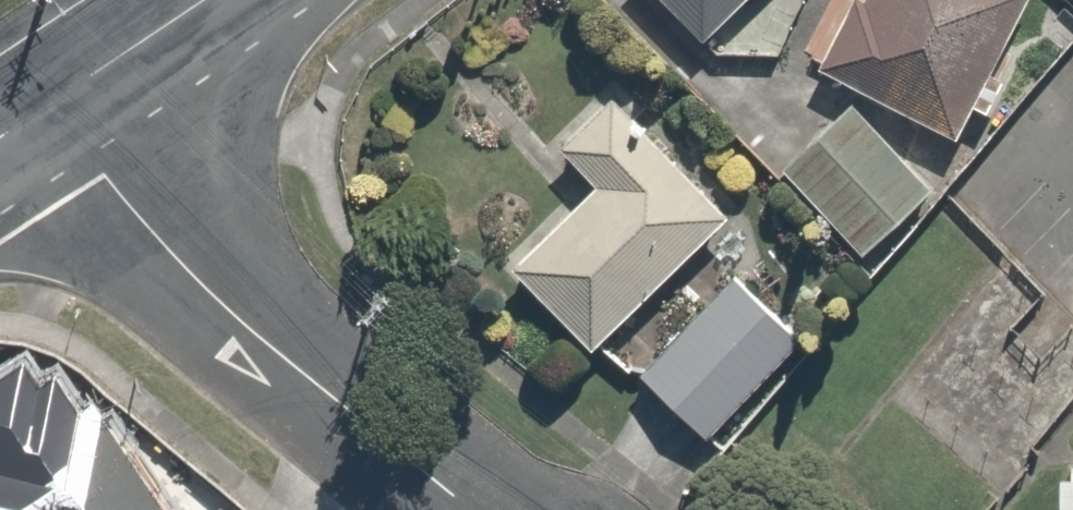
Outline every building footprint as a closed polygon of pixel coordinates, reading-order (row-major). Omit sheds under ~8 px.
[(700,28),(728,0),(672,0),(700,28)] [(808,55),(951,121),(1006,0),(834,0),(808,55)] [(729,198),(604,77),(549,134),(588,171),(509,253),(595,336),(729,198)] [(842,91),(770,160),(858,250),(929,182),(842,91)] [(791,325),(724,269),(637,370),(704,427),(791,325)] [(6,401),(26,437),(0,452),(0,509),(162,509),(95,396),(78,407),(57,371),(6,401)] [(1062,461),(1062,509),(1072,509),(1072,461),(1062,461)]
